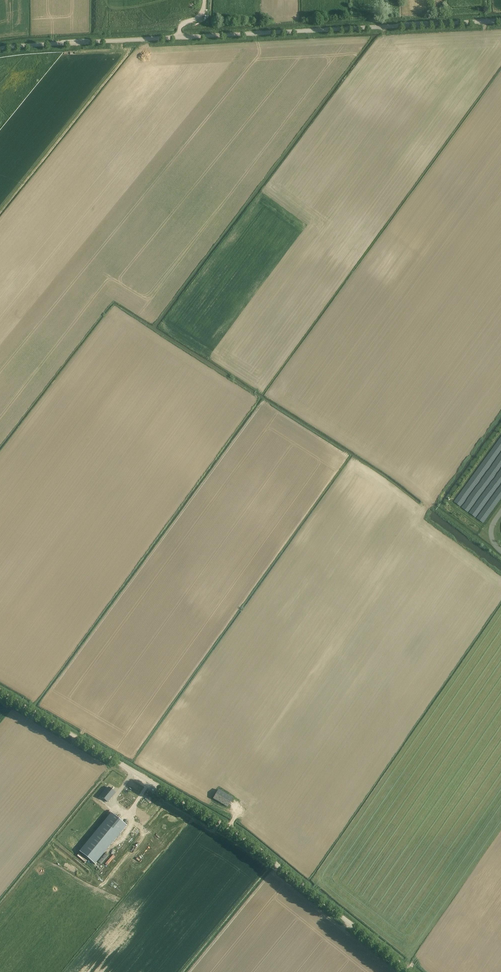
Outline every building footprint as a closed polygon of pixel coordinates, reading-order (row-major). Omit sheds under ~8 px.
[(109,788),(101,797),(107,802),(115,793),(109,788)] [(219,789),(216,794),(213,799),(227,807),(233,798),(219,789)] [(111,813),(79,851),(95,864),(127,826),(111,813)]
